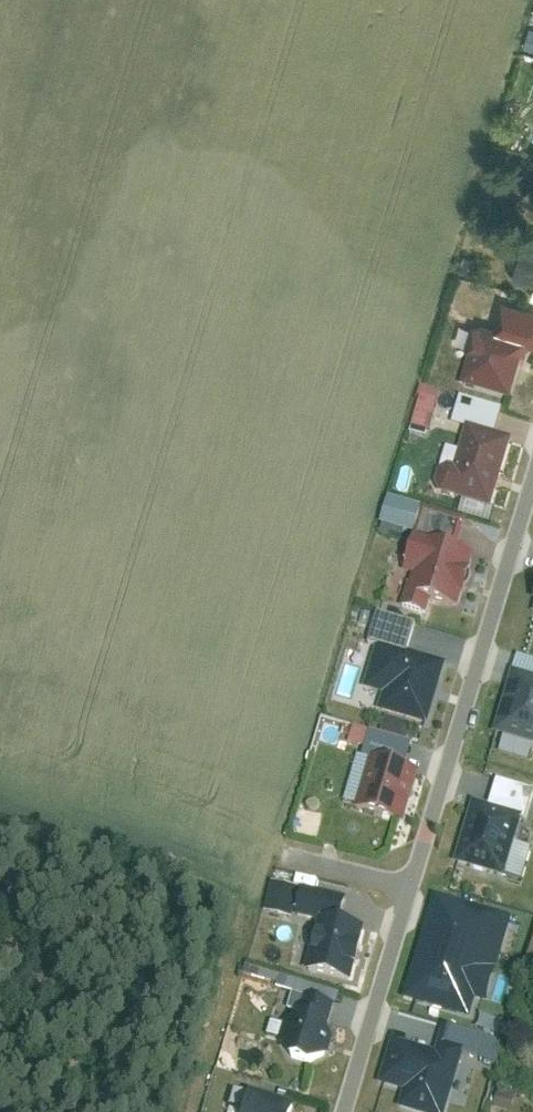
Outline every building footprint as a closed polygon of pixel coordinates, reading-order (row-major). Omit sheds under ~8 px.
[(531,228),(518,274),(532,279),(532,229),(531,228)] [(485,321),(465,383),(516,398),(532,340),(532,336),(485,321)] [(413,417),(433,422),(440,389),(421,385),(413,417)] [(518,435),(472,421),(460,463),(455,461),(444,467),(441,481),(448,490),(498,503),(518,435)] [(378,521),(415,533),(424,505),(386,493),(378,521)] [(480,550),(422,532),(410,569),(416,571),(405,605),(431,611),(436,595),(464,605),(480,550)] [(451,660),(383,641),(371,684),(387,690),(383,707),(433,721),(451,660)] [(518,667),(500,729),(532,739),(532,672),(518,667)] [(424,768),(374,753),(360,805),(409,819),(424,768)] [(529,813),(478,797),(460,860),(510,875),(529,813)] [(517,915),(440,892),(410,995),(477,1016),(483,996),(495,1000),(517,915)] [(370,924),(327,914),(312,968),(357,979),(370,924)] [(339,1035),(332,1016),(308,1009),(291,1020),(286,1037),(297,1056),(318,1062),(335,1051),(339,1035)] [(398,1035),(385,1080),(410,1089),(405,1106),(424,1111),(451,1111),(469,1051),(443,1043),(441,1049),(398,1035)]
